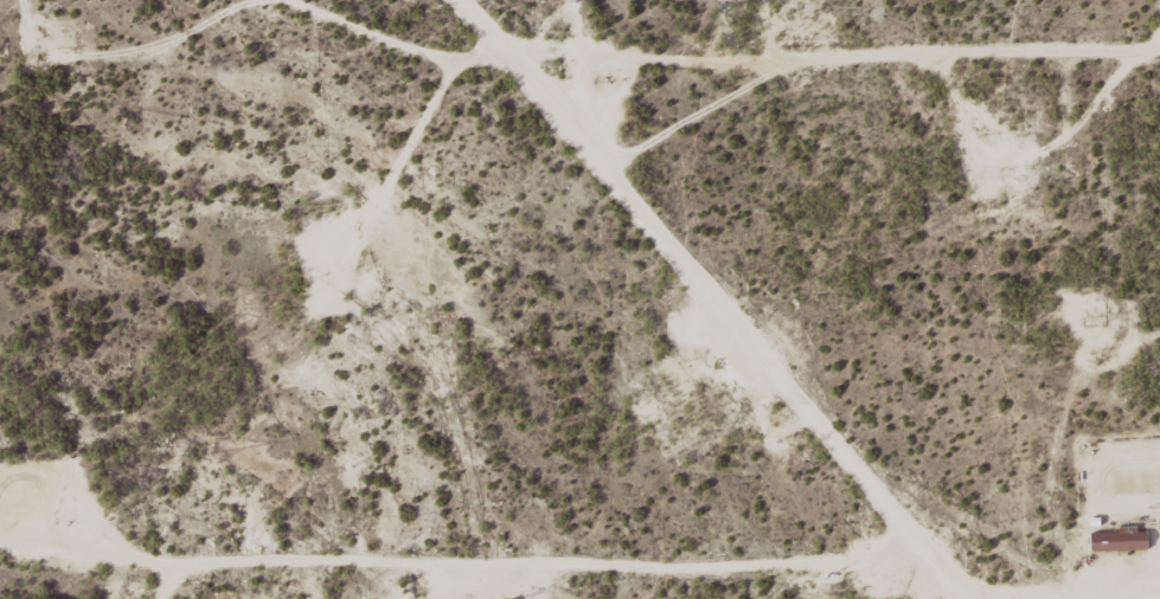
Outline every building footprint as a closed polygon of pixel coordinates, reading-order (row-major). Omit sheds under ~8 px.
[(1092,528),(1092,549),(1149,549),(1149,527),(1092,528)]
